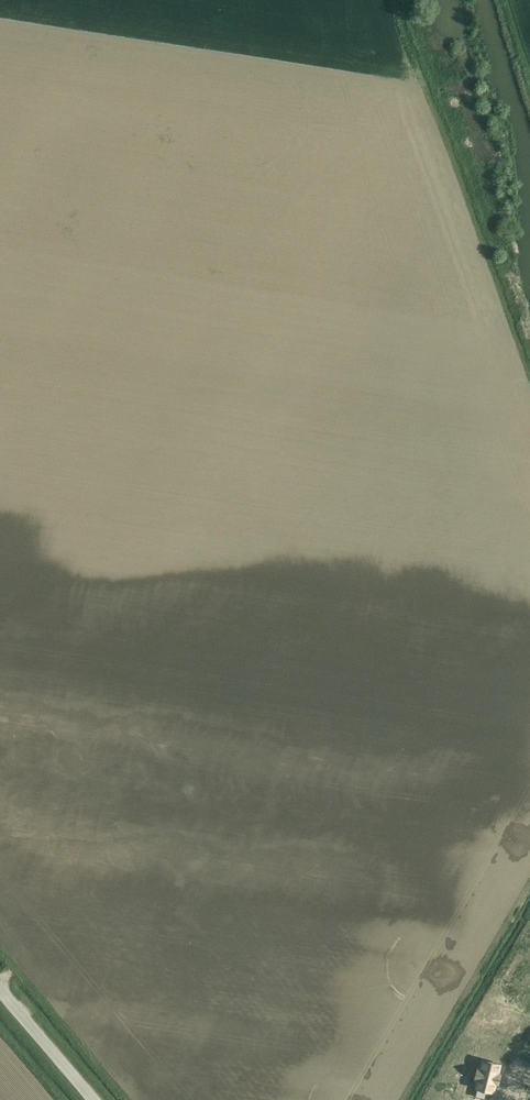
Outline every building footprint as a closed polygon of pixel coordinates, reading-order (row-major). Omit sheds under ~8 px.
[(479,1067),(477,1079),(480,1079),(478,1088),(479,1088),(477,1097),(487,1099),(489,1090),(495,1092),(497,1082),(500,1082),(501,1081),(499,1081),(500,1075),(502,1075),(502,1074),(499,1073),(502,1063),(484,1059),(482,1068),(479,1067)]
